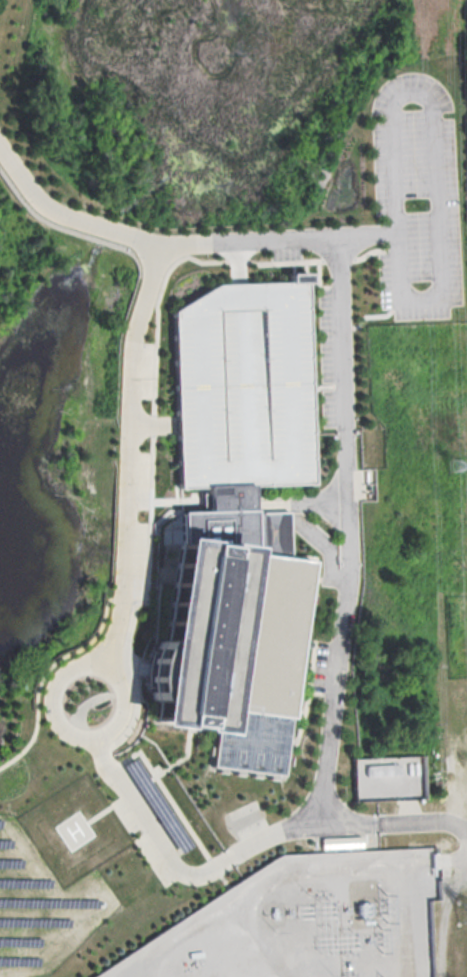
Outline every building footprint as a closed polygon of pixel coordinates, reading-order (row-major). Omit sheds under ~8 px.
[(215,284),(240,283),(288,281),(288,272),(308,272),(308,281),(306,282),(313,484),(226,486),(226,494),(205,495),(206,486),(178,487),(176,422),(172,310),(215,284)] [(311,560),(284,776),(213,766),(218,733),(195,730),(195,726),(191,726),(177,724),(177,727),(150,724),(158,668),(175,537),(199,540),(199,544),(222,546),(222,543),(247,546),(246,552),(311,560)] [(352,758),(354,800),(423,798),(422,764),(389,765),(389,757),(352,758)]
